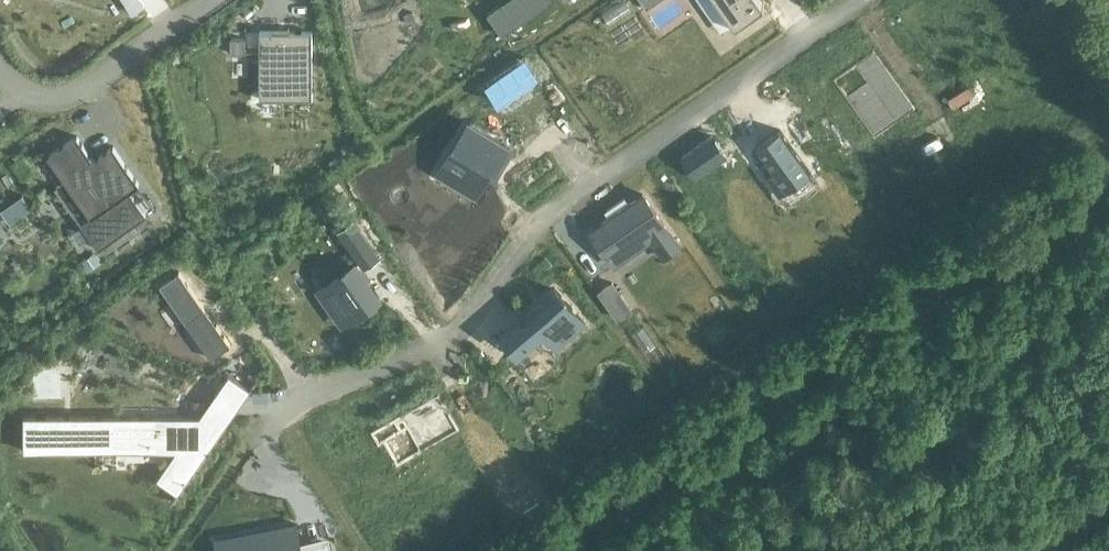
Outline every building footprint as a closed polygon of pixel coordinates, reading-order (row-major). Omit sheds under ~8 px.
[(500,4),(516,26),(552,0),(506,0),(500,4)] [(736,26),(765,6),(761,0),(717,0),(736,26)] [(260,31),(260,99),(313,99),(313,31),(260,31)] [(230,38),(231,52),(245,52),(245,38),(230,38)] [(875,137),(914,110),(874,52),(834,80),(875,137)] [(482,87),(495,105),(535,77),(522,59),(482,87)] [(469,123),(441,170),(477,192),(494,164),(497,166),(509,147),(469,123)] [(781,129),(748,152),(779,196),(812,173),(781,129)] [(681,156),(695,177),(727,154),(713,134),(681,156)] [(77,136),(48,156),(92,217),(82,224),(99,248),(147,215),(130,190),(140,184),(113,146),(94,160),(77,136)] [(590,231),(615,265),(652,239),(664,257),(680,246),(643,194),(590,231)] [(1,210),(11,223),(32,208),(23,195),(1,210)] [(380,258),(365,236),(351,246),(367,267),(380,258)] [(83,262),(88,270),(99,262),(94,254),(83,262)] [(326,285),(350,318),(379,298),(355,265),(326,285)] [(180,272),(161,286),(187,323),(206,310),(180,272)] [(613,281),(598,292),(607,304),(622,294),(613,281)] [(518,317),(504,329),(523,351),(546,331),(559,346),(586,323),(557,289),(521,321),(518,317)] [(230,373),(216,394),(248,394),(258,379),(257,378),(251,387),(230,373)] [(439,395),(372,433),(379,444),(384,442),(398,465),(459,430),(439,395)] [(24,415),(24,451),(98,451),(98,445),(131,445),(131,451),(175,451),(175,452),(157,478),(177,492),(172,500),(173,501),(233,415),(152,415),(152,423),(141,423),(141,415),(24,415)] [(216,540),(218,550),(333,550),(332,544),(303,550),(299,525),(216,540)]
